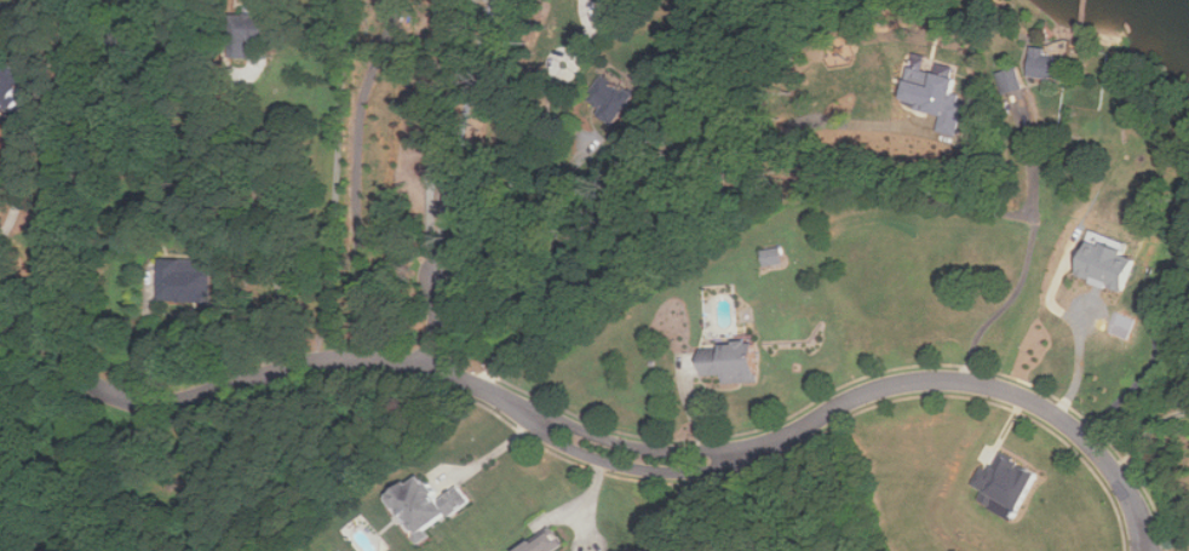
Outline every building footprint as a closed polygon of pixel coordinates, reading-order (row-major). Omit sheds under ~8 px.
[(1071,57),(1048,56),(1048,47),(1032,46),(1031,77),(1070,79),(1071,57)] [(17,108),(36,78),(6,59),(0,69),(0,97),(17,108)] [(905,105),(955,116),(964,78),(914,66),(905,105)] [(602,113),(620,126),(641,96),(607,71),(589,96),(606,108),(602,113)] [(1110,244),(1109,245),(1094,241),(1085,278),(1135,291),(1145,252),(1110,244)] [(769,266),(788,262),(784,246),(765,250),(769,266)] [(164,300),(212,302),(213,271),(205,271),(206,259),(166,258),(164,300)] [(707,375),(730,375),(730,383),(766,382),(764,344),(705,346),(707,375)] [(1044,469),(1004,454),(996,472),(983,467),(976,485),(986,489),(981,502),(1018,517),(1021,508),(1027,511),(1044,469)] [(397,494),(424,543),(435,537),(431,529),(476,504),(466,486),(446,497),(434,474),(397,494)] [(570,544),(557,527),(524,550),(560,550),(570,544)]
